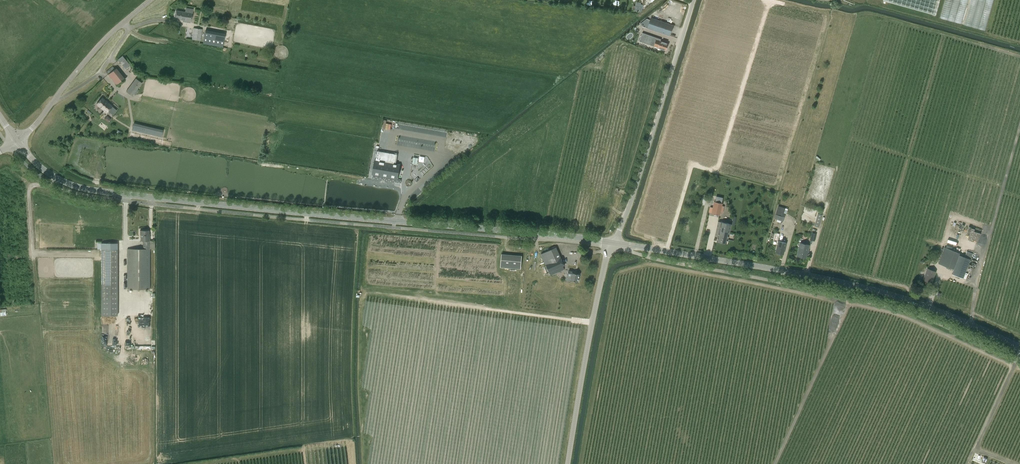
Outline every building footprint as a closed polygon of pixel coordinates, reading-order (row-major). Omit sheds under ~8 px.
[(883,0),(935,15),(939,0),(883,0)] [(969,0),(946,0),(942,19),(964,24),(969,0)] [(996,0),(972,0),(966,26),(989,31),(996,0)] [(175,19),(185,21),(191,22),(192,13),(193,9),(186,7),(185,12),(176,10),(175,19)] [(642,26),(647,28),(670,36),(674,25),(651,17),(650,20),(646,19),(640,24),(642,26)] [(201,41),(202,29),(193,28),(192,40),(201,41)] [(223,48),(226,34),(225,34),(206,30),(203,44),(223,48)] [(658,48),(666,51),(668,44),(661,41),(661,40),(652,37),(652,36),(642,33),(639,41),(653,46),(658,47),(658,48)] [(130,65),(122,56),(117,60),(125,69),(130,65)] [(124,80),(125,79),(116,68),(114,69),(112,66),(106,72),(108,74),(117,86),(124,80)] [(142,83),(136,78),(126,92),(132,97),(142,83)] [(102,98),(96,104),(106,113),(112,106),(102,98)] [(157,132),(127,127),(125,135),(155,140),(157,132)] [(373,157),(371,174),(379,175),(379,171),(391,172),(391,169),(394,169),(394,165),(391,165),(392,157),(373,157)] [(412,172),(403,181),(407,185),(416,177),(412,172)] [(720,215),(722,203),(714,201),(711,213),(720,215)] [(784,213),(785,208),(778,206),(774,217),(774,218),(783,222),(786,214),(784,213)] [(932,240),(979,257),(990,227),(975,222),(973,228),(940,216),(932,240)] [(718,221),(717,227),(720,228),(717,242),(727,244),(731,224),(718,221)] [(140,235),(141,235),(141,241),(143,241),(143,249),(127,249),(127,289),(150,289),(150,249),(155,249),(155,241),(150,241),(150,236),(149,236),(149,231),(140,231),(140,235)] [(776,252),(784,254),(786,243),(778,241),(776,252)] [(797,256),(806,258),(809,245),(800,243),(797,256)] [(551,276),(565,270),(563,268),(564,267),(563,266),(565,266),(561,258),(556,247),(541,254),(551,276)] [(938,263),(953,269),(952,274),(963,278),(970,259),(959,255),(960,253),(944,247),(938,263)] [(117,316),(117,249),(101,249),(101,260),(101,316),(107,316),(117,316)] [(522,255),(501,254),(500,268),(521,269),(522,255)] [(927,269),(923,280),(931,283),(936,272),(927,269)] [(568,275),(571,276),(570,281),(578,282),(580,274),(572,273),(572,271),(569,271),(568,275)]
